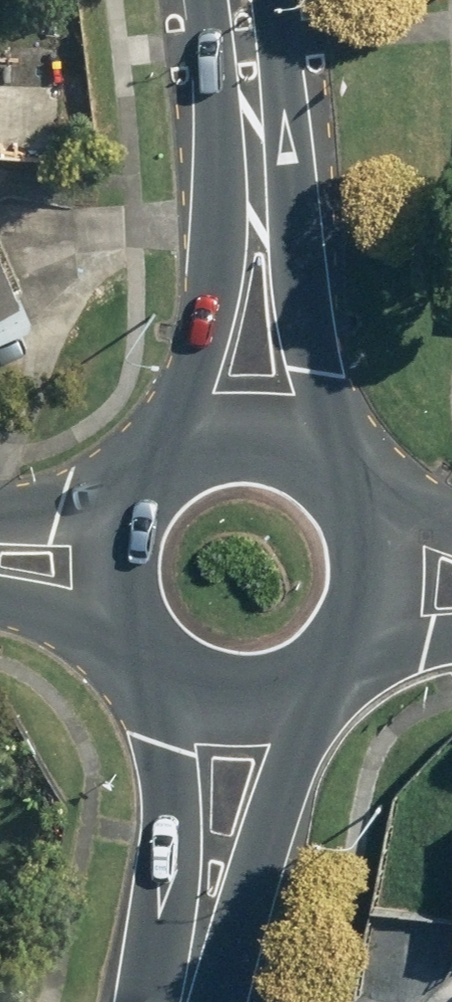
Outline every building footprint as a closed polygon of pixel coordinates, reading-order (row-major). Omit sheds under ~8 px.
[(103,200),(105,155),(0,152),(0,196),(103,200)] [(11,302),(0,272),(0,306),(11,302)]
